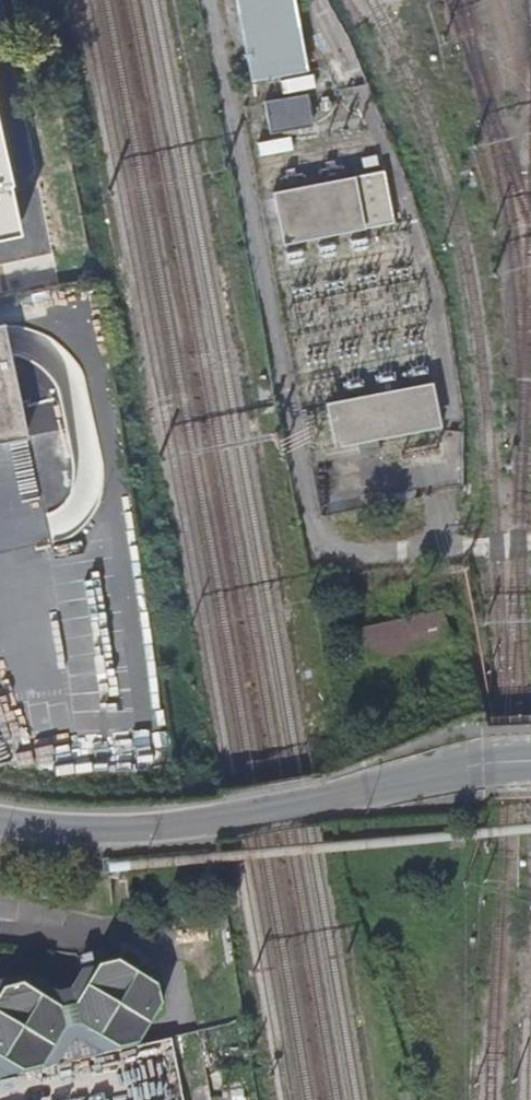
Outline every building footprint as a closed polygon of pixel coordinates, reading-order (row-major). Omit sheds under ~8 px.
[(294,0),(234,0),(251,81),(308,70),(294,0)] [(267,98),(273,128),(316,119),(310,89),(267,98)] [(394,222),(384,171),(273,192),(283,244),(394,222)] [(26,432),(6,337),(12,336),(9,323),(0,325),(0,438),(26,432)] [(441,425),(431,380),(326,401),(335,446),(441,425)] [(442,611),(360,627),(367,662),(449,644),(442,611)] [(61,1067),(137,1049),(162,1011),(158,991),(116,964),(81,973),(68,992),(56,995),(27,976),(20,978),(18,982),(15,981),(14,981),(12,980),(11,980),(10,980),(9,980),(7,981),(6,982),(3,984),(0,982),(0,1082),(61,1067)] [(80,1070),(63,1075),(69,1099),(88,1099),(80,1070)]
